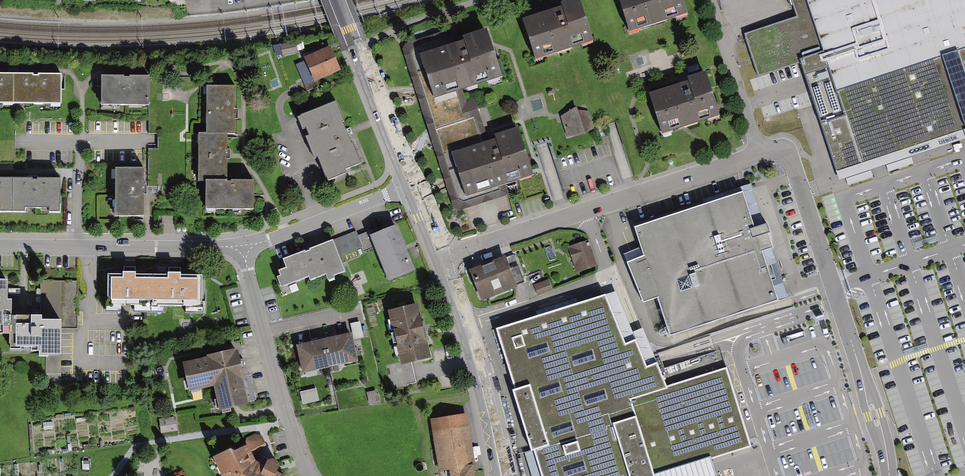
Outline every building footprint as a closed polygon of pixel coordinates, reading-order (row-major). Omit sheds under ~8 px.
[(628,37),(686,20),(680,0),(617,0),(628,37)] [(824,57),(852,139),(964,101),(964,0),(791,0),(797,18),(744,35),(758,78),(824,57)] [(580,4),(524,22),(538,63),(594,45),(580,4)] [(453,37),(420,49),(439,106),(466,96),(503,83),(484,27),(453,37)] [(420,49),(453,37),(443,31),(405,43),(402,48),(453,209),(459,211),(509,194),(507,188),(468,199),(453,145),(487,135),(475,99),(467,101),(466,96),(439,106),(420,49)] [(296,44),(281,48),(284,58),(298,54),(296,44)] [(330,50),(307,59),(316,83),(340,73),(330,50)] [(0,76),(0,106),(61,106),(61,76),(0,76)] [(151,78),(102,77),(102,107),(150,108),(151,78)] [(704,77),(647,95),(662,141),(719,122),(704,77)] [(237,88),(208,88),(206,137),(198,137),(196,180),(209,181),(208,214),(253,215),(254,184),(224,183),(226,136),(236,136),(237,88)] [(361,165),(335,104),(302,118),(328,180),(361,165)] [(588,107),(561,116),(568,139),(595,131),(588,107)] [(487,135),(453,145),(468,199),(507,188),(532,180),(517,126),(487,135)] [(145,171),(116,171),(115,217),(144,218),(145,171)] [(0,181),(0,212),(58,213),(59,181),(0,181)] [(744,192),(634,230),(644,258),(629,263),(644,304),(657,300),(671,338),(781,300),(744,192)] [(402,226),(370,237),(387,284),(418,272),(402,226)] [(590,241),(569,247),(576,273),(597,267),(590,241)] [(326,277),(328,282),(345,276),(333,242),(300,254),(309,279),(310,283),(326,277)] [(279,290),(309,279),(300,254),(283,261),(286,269),(279,272),(281,278),(275,280),(279,290)] [(505,258),(471,270),(483,301),(517,289),(505,258)] [(203,278),(113,276),(112,305),(203,307),(203,278)] [(550,280),(536,284),(539,295),(553,291),(550,280)] [(0,283),(0,337),(10,337),(10,347),(11,347),(11,351),(32,351),(32,355),(40,355),(40,360),(49,360),(49,359),(62,359),(62,324),(43,324),(43,319),(12,319),(12,303),(8,303),(8,283),(0,283)] [(625,346),(636,342),(647,369),(657,365),(643,330),(633,334),(616,293),(606,297),(625,346)] [(496,331),(531,451),(538,475),(716,475),(711,461),(752,449),(727,369),(666,388),(657,365),(647,369),(636,342),(625,346),(606,297),(496,331)] [(421,304),(388,311),(400,367),(434,359),(421,304)] [(364,338),(360,322),(350,325),(354,340),(364,338)] [(352,335),(323,342),(329,369),(358,363),(352,335)] [(323,342),(296,348),(302,375),(329,369),(323,342)] [(187,393),(213,388),(218,413),(247,407),(242,381),(243,381),(237,352),(235,352),(235,350),(205,357),(205,359),(181,364),(187,393)] [(304,402),(319,399),(317,386),(301,389),(304,402)] [(451,469),(451,475),(476,475),(474,466),(476,465),(468,412),(431,418),(440,471),(451,469)] [(179,432),(178,417),(160,418),(161,433),(179,432)] [(284,475),(256,463),(247,443),(212,456),(224,475),(284,475)] [(531,451),(525,453),(532,475),(538,475),(531,451)]
